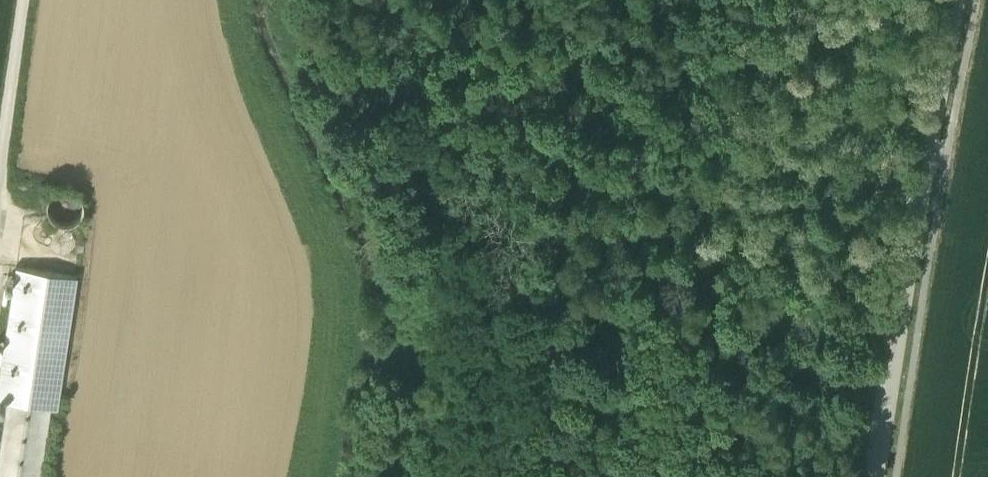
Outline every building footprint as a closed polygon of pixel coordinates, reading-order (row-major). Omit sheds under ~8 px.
[(81,218),(84,209),(81,200),(74,194),(65,191),(56,194),(49,201),(47,210),(50,219),(56,226),(66,228),(75,225),(81,218)] [(17,268),(0,382),(0,400),(9,401),(50,407),(57,408),(76,277),(17,268)] [(9,401),(0,464),(0,476),(39,476),(50,407),(9,401)]
